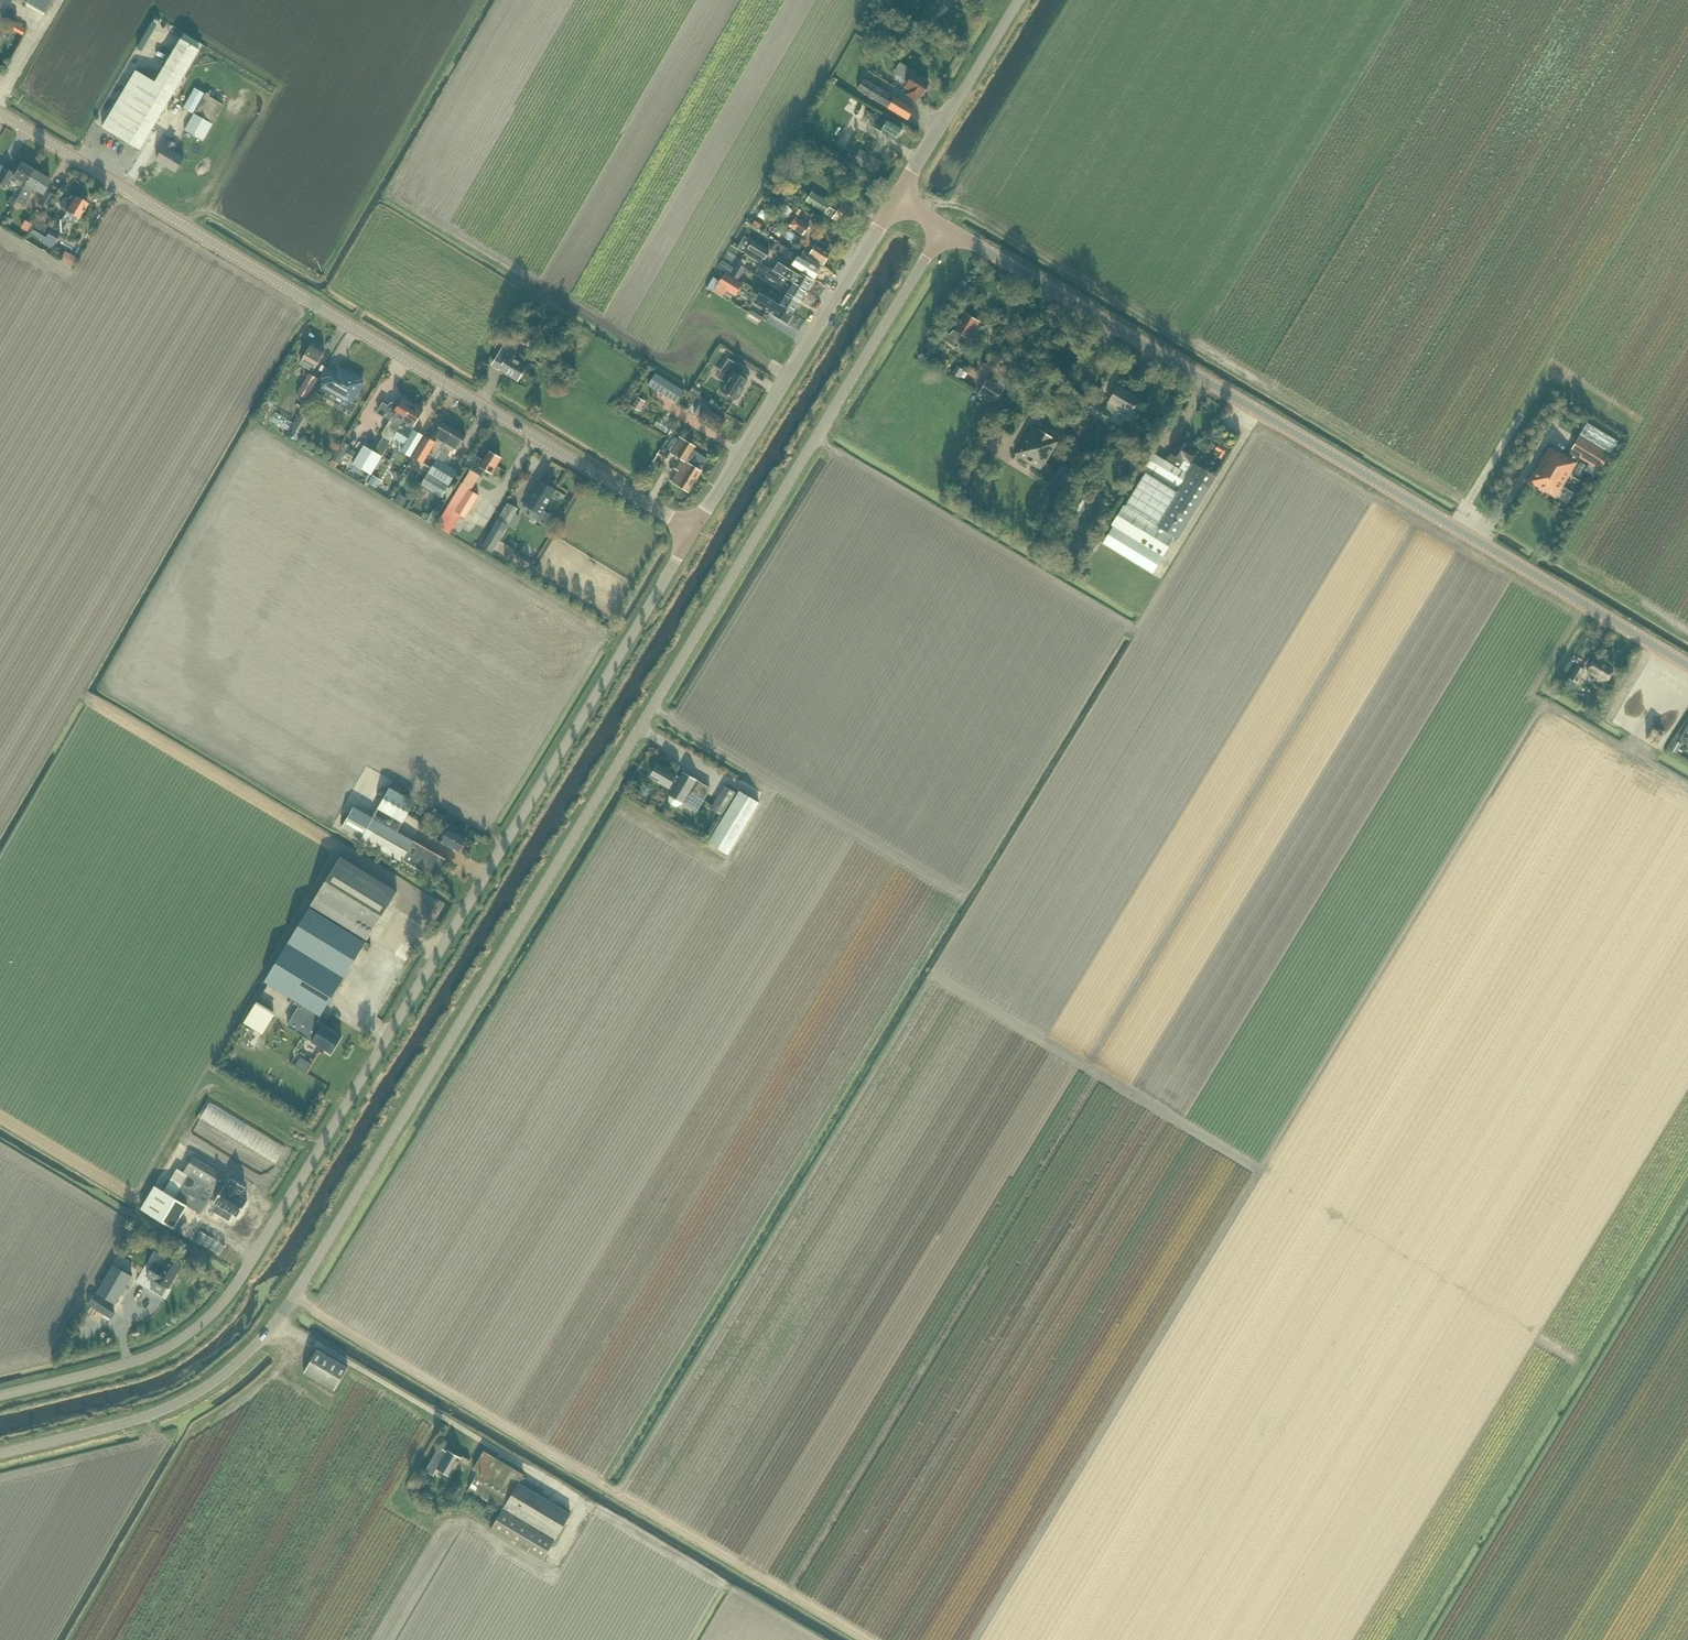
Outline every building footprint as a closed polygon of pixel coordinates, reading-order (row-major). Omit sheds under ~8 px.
[(46,14),(53,0),(21,0),(46,14)] [(13,30),(23,36),(26,29),(17,24),(13,30)] [(141,151),(203,46),(204,45),(185,33),(156,81),(137,69),(102,128),(131,144),(141,151)] [(929,84),(913,74),(915,71),(900,62),(894,72),(908,81),(904,87),(909,90),(907,94),(917,100),(920,94),(922,96),(929,84)] [(907,120),(915,109),(864,79),(858,90),(888,108),(907,120)] [(226,87),(219,99),(226,103),(230,96),(233,91),(226,87)] [(196,88),(184,108),(194,114),(185,131),(204,141),(225,104),(209,95),(196,88)] [(868,108),(866,113),(873,117),(875,113),(868,108)] [(881,115),(874,126),(882,131),(882,130),(896,139),(903,128),(889,120),(881,115)] [(186,157),(174,150),(173,149),(176,143),(170,140),(167,146),(166,145),(157,160),(177,171),(186,157)] [(875,176),(883,163),(861,149),(854,162),(875,175),(875,176)] [(34,171),(22,163),(14,173),(4,167),(0,174),(0,185),(5,188),(10,180),(23,189),(24,189),(34,171)] [(853,167),(843,183),(853,189),(862,173),(853,167)] [(34,190),(42,195),(51,181),(34,171),(24,189),(23,189),(16,199),(15,201),(24,206),(34,190)] [(55,196),(47,191),(39,204),(47,209),(55,196)] [(853,208),(843,202),(837,211),(830,207),(832,203),(812,191),(807,200),(843,224),(846,221),(849,223),(854,215),(850,213),(853,208)] [(79,219),(88,203),(76,195),(73,202),(68,199),(64,199),(60,205),(62,209),(67,211),(56,230),(52,228),(51,230),(37,222),(32,230),(46,238),(43,243),(52,248),(55,243),(67,223),(68,224),(68,222),(73,225),(76,224),(79,219)] [(15,201),(16,199),(11,196),(6,204),(12,207),(15,201)] [(804,236),(811,226),(797,217),(791,227),(804,236)] [(769,234),(777,238),(779,234),(772,230),(769,234)] [(771,251),(753,240),(747,249),(748,249),(745,253),(762,264),(765,259),(765,260),(771,251)] [(822,268),(831,253),(816,244),(811,253),(805,250),(802,254),(822,268)] [(815,279),(821,269),(786,247),(779,257),(815,279)] [(62,252),(58,259),(69,266),(73,258),(62,252)] [(744,267),(747,261),(742,258),(739,264),(744,267)] [(778,262),(774,270),(808,291),(814,281),(800,273),(799,275),(780,264),(778,262)] [(746,268),(744,267),(739,264),(732,276),(739,280),(746,268)] [(802,301),(808,291),(774,270),(772,269),(766,277),(789,290),(787,292),(802,301)] [(721,296),(725,289),(736,296),(743,284),(726,273),(714,292),(721,296)] [(765,291),(763,294),(794,313),(800,303),(787,295),(785,299),(772,291),(770,294),(765,291)] [(763,294),(759,301),(768,306),(766,309),(775,315),(788,323),(794,313),(763,294)] [(980,322),(965,313),(953,332),(952,331),(950,334),(946,332),(942,339),(957,348),(960,343),(965,346),(980,322)] [(1057,329),(1054,334),(1062,338),(1065,333),(1057,329)] [(307,366),(309,364),(315,368),(326,351),(313,344),(301,363),(307,366)] [(514,358),(516,355),(518,352),(505,344),(492,365),(500,369),(499,370),(519,381),(528,366),(525,364),(528,358),(520,353),(516,359),(514,358)] [(727,383),(722,391),(736,400),(737,399),(739,400),(744,393),(742,392),(749,380),(741,375),(745,368),(729,358),(722,369),(732,375),(727,383)] [(957,366),(952,374),(961,379),(966,371),(957,366)] [(325,378),(317,391),(329,398),(333,390),(353,401),(364,381),(363,381),(363,378),(358,375),(355,376),(341,368),(332,382),(325,378)] [(1004,388),(1007,374),(1000,372),(997,384),(988,379),(979,393),(996,402),(1004,388)] [(319,378),(311,374),(309,373),(298,394),(308,399),(312,390),(319,378)] [(684,391),(656,373),(649,385),(677,403),(684,391)] [(1115,407),(1129,416),(1138,400),(1125,392),(1126,390),(1119,385),(1108,403),(1109,404),(1107,408),(1094,400),(1087,411),(1107,422),(1115,407)] [(639,397),(633,406),(639,410),(644,400),(639,397)] [(397,431),(414,404),(403,398),(399,404),(397,403),(394,402),(391,403),(389,406),(389,409),(392,412),(394,413),(397,415),(393,421),(391,420),(383,433),(384,437),(376,450),(384,455),(391,442),(397,431)] [(702,403),(694,415),(720,430),(727,419),(708,407),(708,406),(702,403)] [(415,426),(425,411),(414,404),(397,431),(409,438),(401,451),(411,457),(424,435),(415,430),(417,427),(415,426)] [(302,412),(293,428),(295,429),(293,431),(299,435),(300,433),(304,435),(310,425),(307,424),(311,417),(302,412)] [(432,468),(455,428),(443,421),(433,436),(438,439),(436,442),(426,435),(413,457),(432,468)] [(285,437),(286,436),(291,428),(281,422),(275,431),(285,437)] [(1053,467),(1046,462),(1059,442),(1033,426),(1015,454),(1041,470),(1053,478),(1044,492),(1043,492),(1027,519),(1041,527),(1076,473),(1061,463),(1056,473),(1051,470),(1053,467)] [(454,489),(450,485),(458,471),(445,462),(453,448),(458,450),(467,436),(455,428),(432,468),(429,473),(421,485),(442,498),(443,497),(448,499),(454,489)] [(1609,454),(1589,441),(1579,436),(1567,456),(1550,447),(1529,481),(1539,487),(1539,490),(1543,492),(1546,491),(1556,497),(1556,496),(1568,503),(1574,493),(1562,486),(1577,462),(1579,458),(1600,470),(1609,454)] [(679,471),(672,482),(689,492),(702,471),(701,470),(709,459),(690,447),(692,444),(681,437),(680,440),(672,451),(683,458),(682,459),(683,460),(677,469),(679,471)] [(1153,574),(1175,537),(1178,539),(1216,477),(1193,463),(1192,462),(1198,451),(1178,439),(1167,460),(1153,452),(1143,470),(1145,471),(1124,506),(1111,525),(1113,526),(1103,543),(1153,574)] [(349,447),(350,446),(344,442),(330,464),(337,468),(346,452),(349,447)] [(353,463),(371,474),(372,474),(383,456),(364,445),(353,463)] [(1225,459),(1230,449),(1222,445),(1217,455),(1225,459)] [(349,447),(346,452),(353,456),(356,451),(349,447)] [(658,454),(667,460),(671,454),(662,448),(658,454)] [(1087,461),(1071,450),(1066,459),(1081,470),(1087,461)] [(478,456),(471,470),(480,476),(483,477),(487,471),(492,474),(501,458),(490,451),(484,460),(478,456)] [(380,481),(372,476),(368,482),(377,487),(380,481)] [(526,506),(523,512),(532,517),(535,511),(542,515),(544,510),(557,489),(541,480),(526,505),(526,506)] [(463,484),(437,526),(450,534),(461,515),(466,518),(479,495),(471,491),(472,490),(463,484)] [(408,500),(400,495),(396,502),(404,507),(408,500)] [(1081,517),(1089,502),(1081,497),(1072,512),(1081,517)] [(509,502),(499,520),(507,525),(508,525),(518,508),(509,502)] [(434,509),(427,520),(433,524),(440,512),(434,509)] [(507,525),(499,520),(483,548),(492,552),(507,525)] [(1602,663),(1604,661),(1596,656),(1587,671),(1598,677),(1597,680),(1605,684),(1614,670),(1602,663)] [(1585,670),(1577,665),(1570,677),(1578,681),(1585,670)] [(1680,739),(1687,744),(1687,724),(1680,739)] [(1680,746),(1674,743),(1671,749),(1676,752),(1680,746)] [(680,777),(658,763),(650,776),(672,790),(669,795),(670,796),(669,799),(670,803),(673,805),(675,806),(677,806),(680,805),(682,804),(683,803),(697,812),(711,788),(683,771),(680,777)] [(373,783),(381,772),(375,768),(367,779),(373,783)] [(723,816),(737,793),(724,786),(711,808),(723,816)] [(437,878),(447,859),(398,831),(415,801),(391,787),(374,817),(354,806),(342,828),(401,861),(399,867),(415,875),(418,869),(437,878)] [(760,802),(740,790),(709,842),(728,854),(760,802)] [(467,838),(456,831),(458,828),(446,821),(441,830),(447,833),(442,842),(460,851),(461,849),(463,849),(464,846),(464,845),(467,838)] [(369,937),(397,892),(340,858),(313,903),(369,937)] [(367,941),(366,942),(308,906),(286,942),(288,943),(265,981),(302,1004),(289,1026),(313,1041),(321,1047),(320,1049),(324,1052),(326,1049),(332,1053),(343,1036),(324,1024),(323,1024),(317,1020),(320,1016),(321,1016),(345,977),(363,948),(368,951),(372,944),(367,941)] [(383,940),(387,931),(381,928),(376,937),(383,940)] [(266,1001),(255,1023),(275,1033),(287,1011),(266,1001)] [(174,1229),(188,1205),(202,1213),(215,1191),(214,1190),(224,1174),(194,1156),(184,1172),(178,1168),(165,1190),(155,1185),(141,1209),(174,1229)] [(226,1187),(216,1204),(224,1208),(220,1215),(228,1220),(232,1212),(240,1217),(249,1200),(241,1196),(245,1189),(233,1182),(229,1189),(226,1187)] [(170,1288),(183,1266),(167,1257),(162,1266),(155,1262),(147,1275),(170,1288)] [(113,1264),(97,1292),(116,1303),(133,1275),(113,1264)] [(92,1298),(88,1304),(111,1318),(115,1312),(92,1298)] [(349,1367),(318,1349),(305,1372),(335,1390),(349,1367)] [(461,1458),(447,1450),(447,1451),(440,1446),(426,1470),(434,1474),(437,1467),(452,1476),(457,1467),(465,1471),(471,1460),(463,1456),(461,1458)] [(476,1478),(470,1489),(475,1493),(503,1509),(491,1528),(492,1529),(544,1560),(544,1559),(571,1513),(520,1482),(525,1475),(485,1451),(474,1469),(479,1472),(475,1478),(476,1478)]
